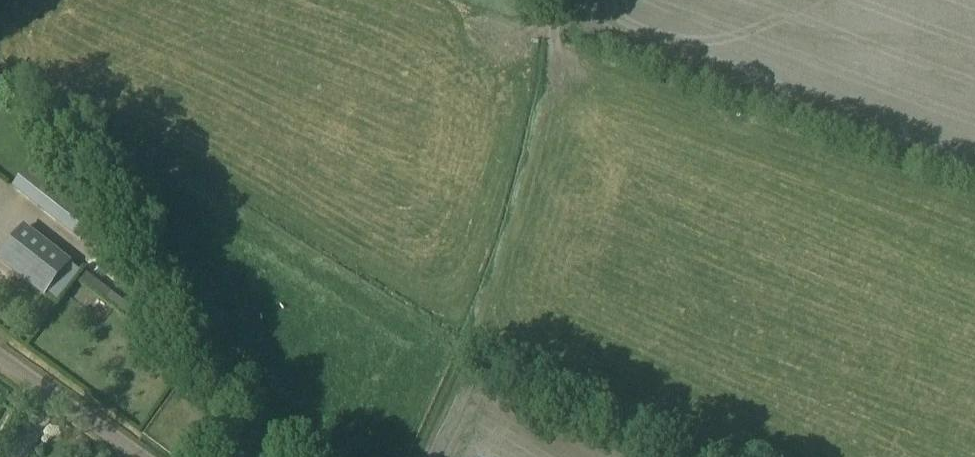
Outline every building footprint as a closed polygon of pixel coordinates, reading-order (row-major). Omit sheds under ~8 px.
[(86,190),(62,172),(40,156),(14,189),(77,238),(97,212),(79,199),(86,190)] [(23,228),(0,257),(0,260),(44,295),(69,264),(23,228)]
